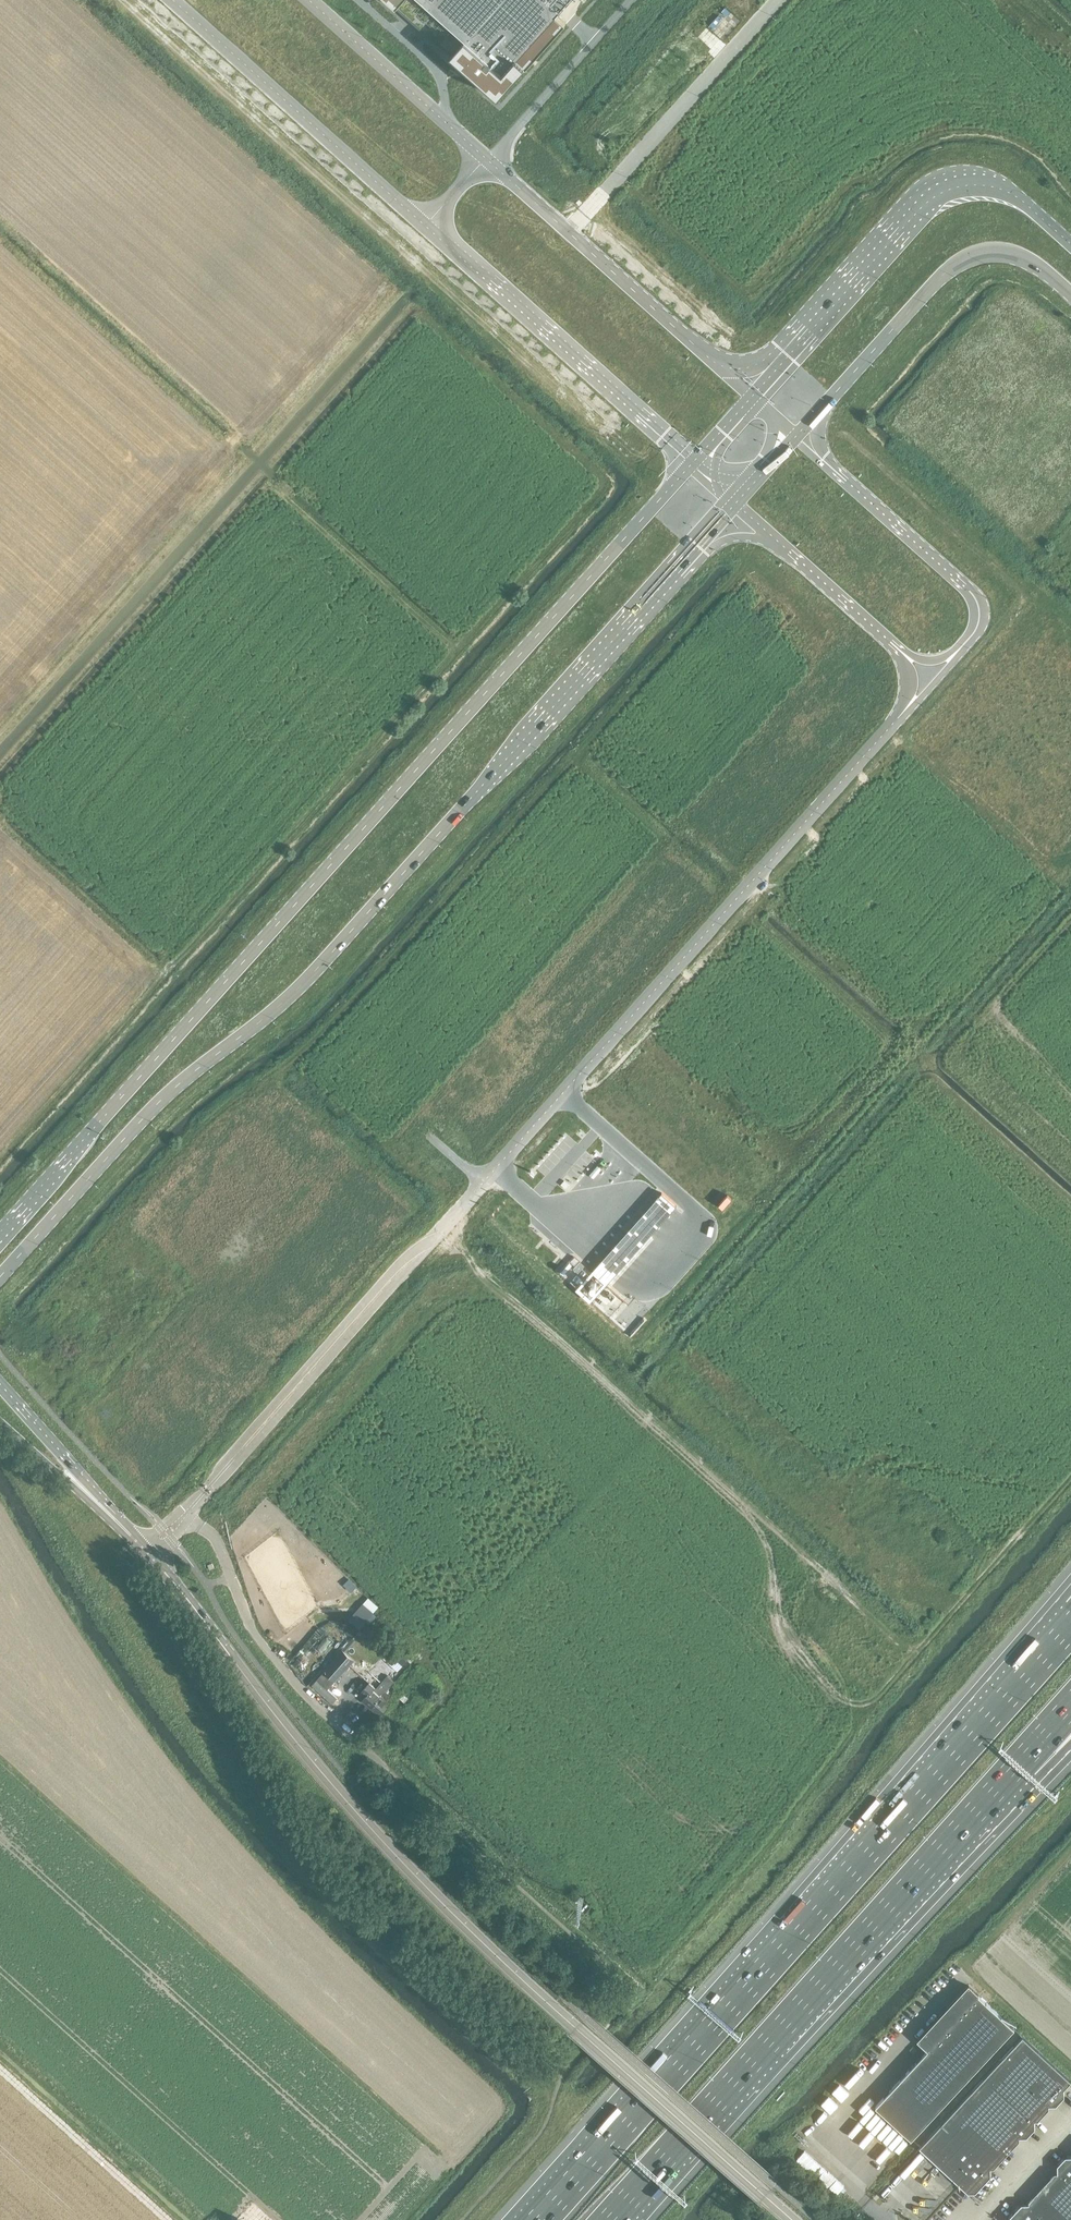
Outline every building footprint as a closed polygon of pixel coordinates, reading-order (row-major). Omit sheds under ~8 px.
[(460,65),(462,64),(465,67),(470,71),(469,73),(498,99),(527,66),(565,24),(556,15),(570,0),(387,0),(460,65)] [(729,1193),(720,1203),(724,1206),(733,1197),(729,1193)] [(678,1207),(662,1194),(577,1289),(593,1302),(678,1207)] [(352,1590),(358,1585),(351,1577),(345,1582),(352,1590)] [(361,1604),(348,1620),(360,1630),(373,1614),(361,1604)] [(342,1649),(323,1669),(335,1680),(354,1659),(346,1652),(356,1641),(353,1637),(343,1649),(342,1649)] [(392,1652),(384,1660),(396,1671),(405,1662),(400,1658),(399,1659),(392,1652)] [(311,1686),(330,1704),(336,1699),(326,1689),(331,1684),(321,1675),(311,1686)] [(362,1700),(371,1707),(371,1708),(397,1678),(394,1681),(387,1675),(376,1688),(378,1691),(377,1692),(372,1689),(375,1686),(370,1682),(362,1690),(367,1695),(362,1700)] [(397,1678),(371,1708),(379,1715),(390,1704),(386,1700),(389,1697),(395,1692),(396,1693),(404,1684),(397,1678)] [(403,1708),(414,1696),(406,1689),(395,1701),(403,1708)] [(912,2140),(1014,2028),(968,1986),(918,2040),(928,2049),(876,2107),(912,2140)] [(1013,2143),(1019,2136),(1027,2136),(1035,2127),(1035,2119),(1049,2104),(1056,2104),(1064,2095),(1064,2088),(1070,2080),(1022,2035),(920,2148),(968,2191),(975,2191),(991,2174),(991,2167),(1013,2143)] [(827,2115),(852,2090),(842,2080),(818,2106),(827,2115)] [(805,2149),(797,2158),(814,2173),(822,2164),(805,2149)] [(1065,2155),(1057,2164),(1057,2171),(1029,2203),(1021,2203),(1006,2219),(1070,2219),(1070,2155),(1065,2155)]
